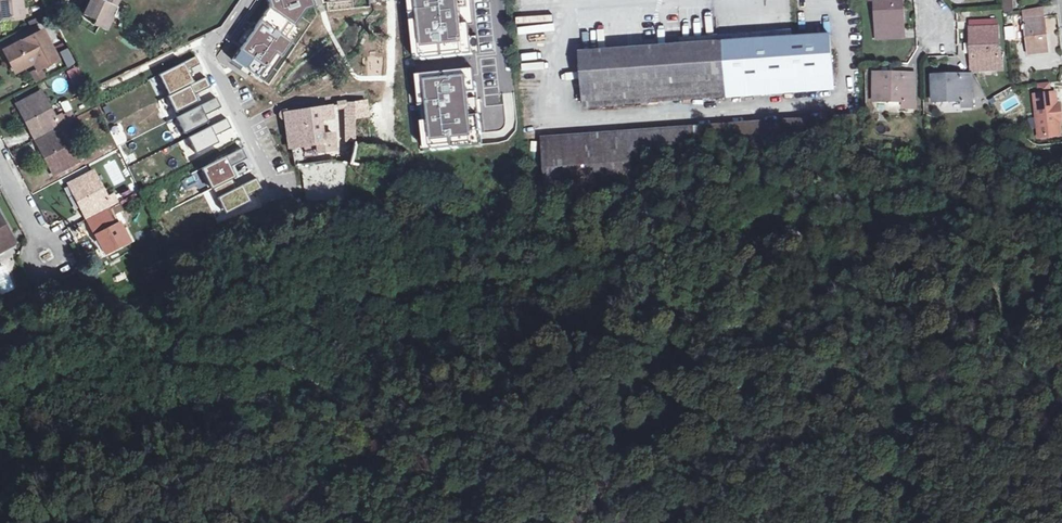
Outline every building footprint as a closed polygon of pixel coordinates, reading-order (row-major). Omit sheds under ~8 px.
[(2,19),(21,17),(19,0),(0,0),(0,1),(2,19)] [(86,10),(93,14),(90,19),(95,22),(93,25),(106,31),(112,19),(108,17),(117,0),(91,0),(86,10)] [(269,7),(254,28),(241,47),(232,61),(258,79),(258,78),(275,54),(280,58),(281,58),(292,43),(286,38),(301,16),(301,15),(296,12),(301,5),(311,1),(312,1),(312,0),(267,0),(269,7)] [(411,30),(419,29),(416,0),(408,0),(411,30)] [(421,45),(422,60),(422,61),(449,58),(449,57),(472,55),(471,39),(470,39),(463,39),(461,26),(462,26),(459,0),(416,0),(419,29),(411,30),(413,46),(414,46),(421,45)] [(871,0),(876,1),(877,29),(903,28),(902,0),(871,0)] [(1013,0),(1003,0),(1003,13),(1013,13),(1013,0)] [(313,7),(311,1),(301,5),(296,12),(301,15),(304,10),(313,7)] [(93,14),(86,10),(83,16),(90,19),(93,14)] [(1048,52),(1045,19),(1043,19),(1042,11),(1025,13),(1028,54),(1048,52)] [(45,19),(43,15),(27,22),(29,27),(45,19)] [(1048,28),(1056,27),(1055,18),(1047,19),(1048,28)] [(241,47),(254,28),(249,25),(236,44),(241,47)] [(462,26),(461,26),(463,39),(470,39),(470,31),(469,25),(462,26)] [(1006,42),(1017,40),(1016,27),(1005,28),(1006,42)] [(903,28),(877,29),(877,39),(904,38),(903,28)] [(972,29),(973,60),(982,60),(982,70),(1001,70),(1000,57),(997,57),(995,29),(972,29)] [(34,60),(39,69),(57,60),(42,32),(4,51),(15,70),(34,60)] [(581,53),(584,105),(835,87),(830,35),(581,53)] [(422,60),(421,45),(414,46),(415,61),(422,60)] [(275,54),(258,78),(264,82),(280,58),(275,54)] [(67,68),(72,66),(68,56),(63,59),(67,68)] [(196,57),(158,76),(169,96),(194,84),(187,71),(200,65),(196,57)] [(982,60),(973,60),(974,70),(982,70),(982,60)] [(75,68),(67,72),(75,87),(82,83),(75,68)] [(452,72),(424,75),(426,96),(419,96),(418,96),(419,107),(427,106),(429,121),(432,150),(432,151),(483,146),(482,139),(480,115),(479,115),(471,116),(469,101),(477,101),(478,101),(476,83),(467,84),(466,71),(452,72)] [(913,108),(914,88),(906,88),(906,75),(875,74),(874,101),(904,101),(904,108),(913,108)] [(417,76),(419,96),(426,96),(424,75),(417,76)] [(914,75),(906,75),(906,88),(914,88),(914,75)] [(973,107),(972,89),(964,89),(964,75),(933,76),(934,102),(962,101),(963,107),(973,107)] [(169,96),(167,97),(175,113),(198,102),(194,96),(211,87),(206,78),(194,84),(169,96)] [(1050,85),(1038,86),(1039,97),(1051,95),(1050,85)] [(36,139),(48,133),(65,124),(61,117),(55,120),(41,94),(19,106),(36,139)] [(1034,97),(1040,139),(1061,137),(1060,123),(1061,123),(1061,116),(1061,105),(1057,106),(1056,94),(1051,95),(1039,97),(1034,97)] [(216,98),(176,118),(184,135),(208,123),(205,116),(221,108),(216,98)] [(369,100),(353,103),(355,120),(370,117),(369,100)] [(469,101),(471,116),(479,115),(477,101),(469,101)] [(342,104),(345,143),(356,141),(355,120),(353,103),(342,104)] [(321,135),(318,118),(331,118),(330,106),(288,113),(284,111),(280,112),(279,114),(280,117),(284,120),(289,145),(315,142),(317,152),(334,150),(332,134),(321,135)] [(858,133),(857,117),(543,140),(547,197),(634,191),(633,178),(645,176),(644,161),(817,149),(816,135),(858,133)] [(227,119),(189,138),(197,154),(218,143),(215,137),(231,128),(227,119)] [(424,151),(432,150),(429,121),(421,122),(424,151)] [(68,131),(65,124),(48,133),(51,140),(40,146),(53,172),(76,160),(62,134),(68,131)] [(51,140),(48,133),(36,139),(40,146),(51,140)] [(241,149),(201,169),(211,190),(213,189),(232,180),(235,178),(230,168),(246,159),(241,149)] [(101,164),(113,188),(127,181),(115,157),(101,164)] [(88,218),(101,212),(117,204),(113,196),(107,199),(93,173),(71,184),(88,218)] [(232,180),(213,189),(226,214),(250,201),(248,197),(262,189),(257,179),(237,189),(232,180)] [(120,211),(117,204),(101,212),(105,219),(92,226),(105,252),(128,240),(114,213),(120,211)] [(105,219),(101,212),(88,218),(92,226),(105,219)] [(5,249),(1,241),(10,236),(0,218),(0,252),(5,249)] [(1,241),(5,249),(14,244),(10,236),(1,241)] [(16,288),(6,264),(0,267),(0,295),(16,288)]
